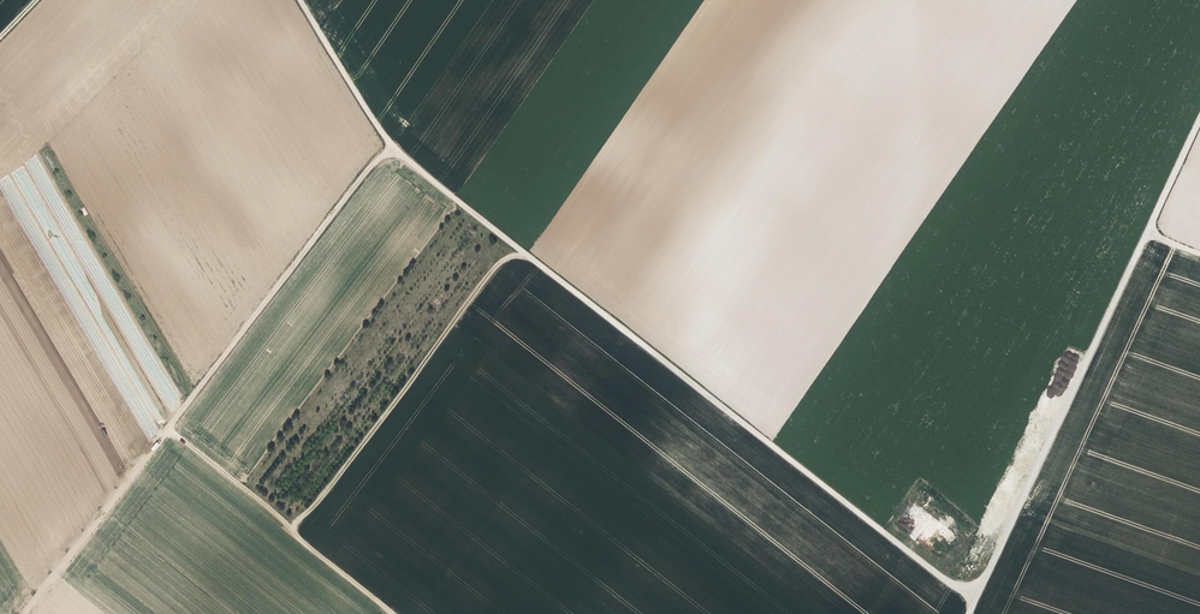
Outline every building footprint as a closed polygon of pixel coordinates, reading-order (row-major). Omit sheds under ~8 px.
[(913,502),(898,522),(943,557),(958,538),(913,502)]
